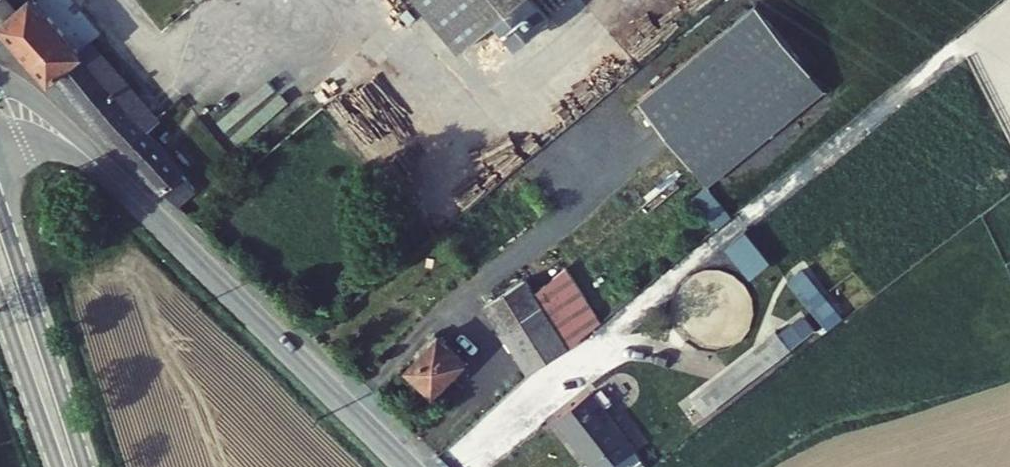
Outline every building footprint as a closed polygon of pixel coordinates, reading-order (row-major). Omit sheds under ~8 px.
[(19,13),(10,18),(60,79),(66,75),(134,161),(184,215),(208,192),(139,109),(150,99),(105,45),(93,53),(50,0),(9,0),(19,13)] [(451,40),(503,0),(420,0),(451,40)] [(499,9),(518,32),(541,15),(529,0),(510,0),(499,9)] [(746,21),(631,119),(702,202),(817,105),(746,21)] [(726,230),(702,202),(686,216),(710,244),(726,230)] [(596,343),(562,292),(532,317),(523,303),(481,329),(524,398),(557,375),(596,343)] [(782,304),(815,345),(830,333),(798,292),(782,304)] [(431,368),(410,389),(433,413),(454,393),(459,398),(471,390),(438,351),(425,361),(431,368)] [(687,422),(702,440),(788,372),(773,354),(687,422)] [(547,432),(575,466),(611,466),(623,457),(581,406),(547,432)]
